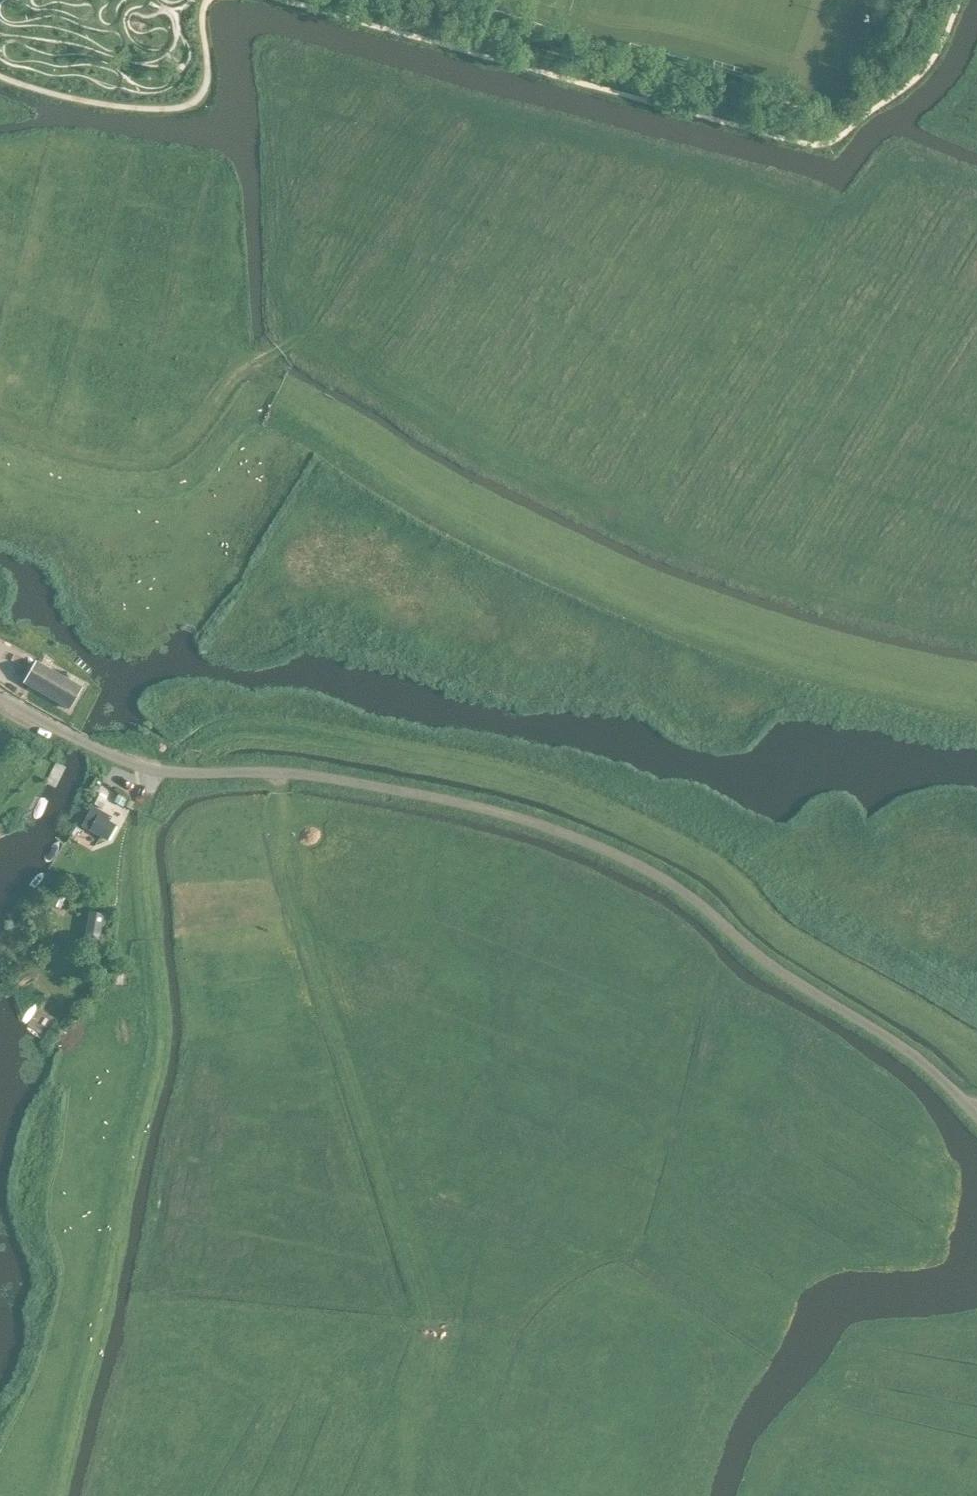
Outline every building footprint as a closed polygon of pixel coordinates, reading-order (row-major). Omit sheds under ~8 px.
[(79,685),(34,659),(22,680),(68,706),(79,685)] [(125,799),(117,794),(112,801),(121,806),(125,799)] [(99,807),(103,800),(94,795),(91,803),(99,807)] [(89,830),(107,839),(115,826),(103,819),(105,814),(100,811),(90,805),(79,824),(89,830)] [(55,891),(51,902),(61,906),(65,895),(55,891)] [(97,945),(102,915),(89,913),(84,943),(97,945)]
